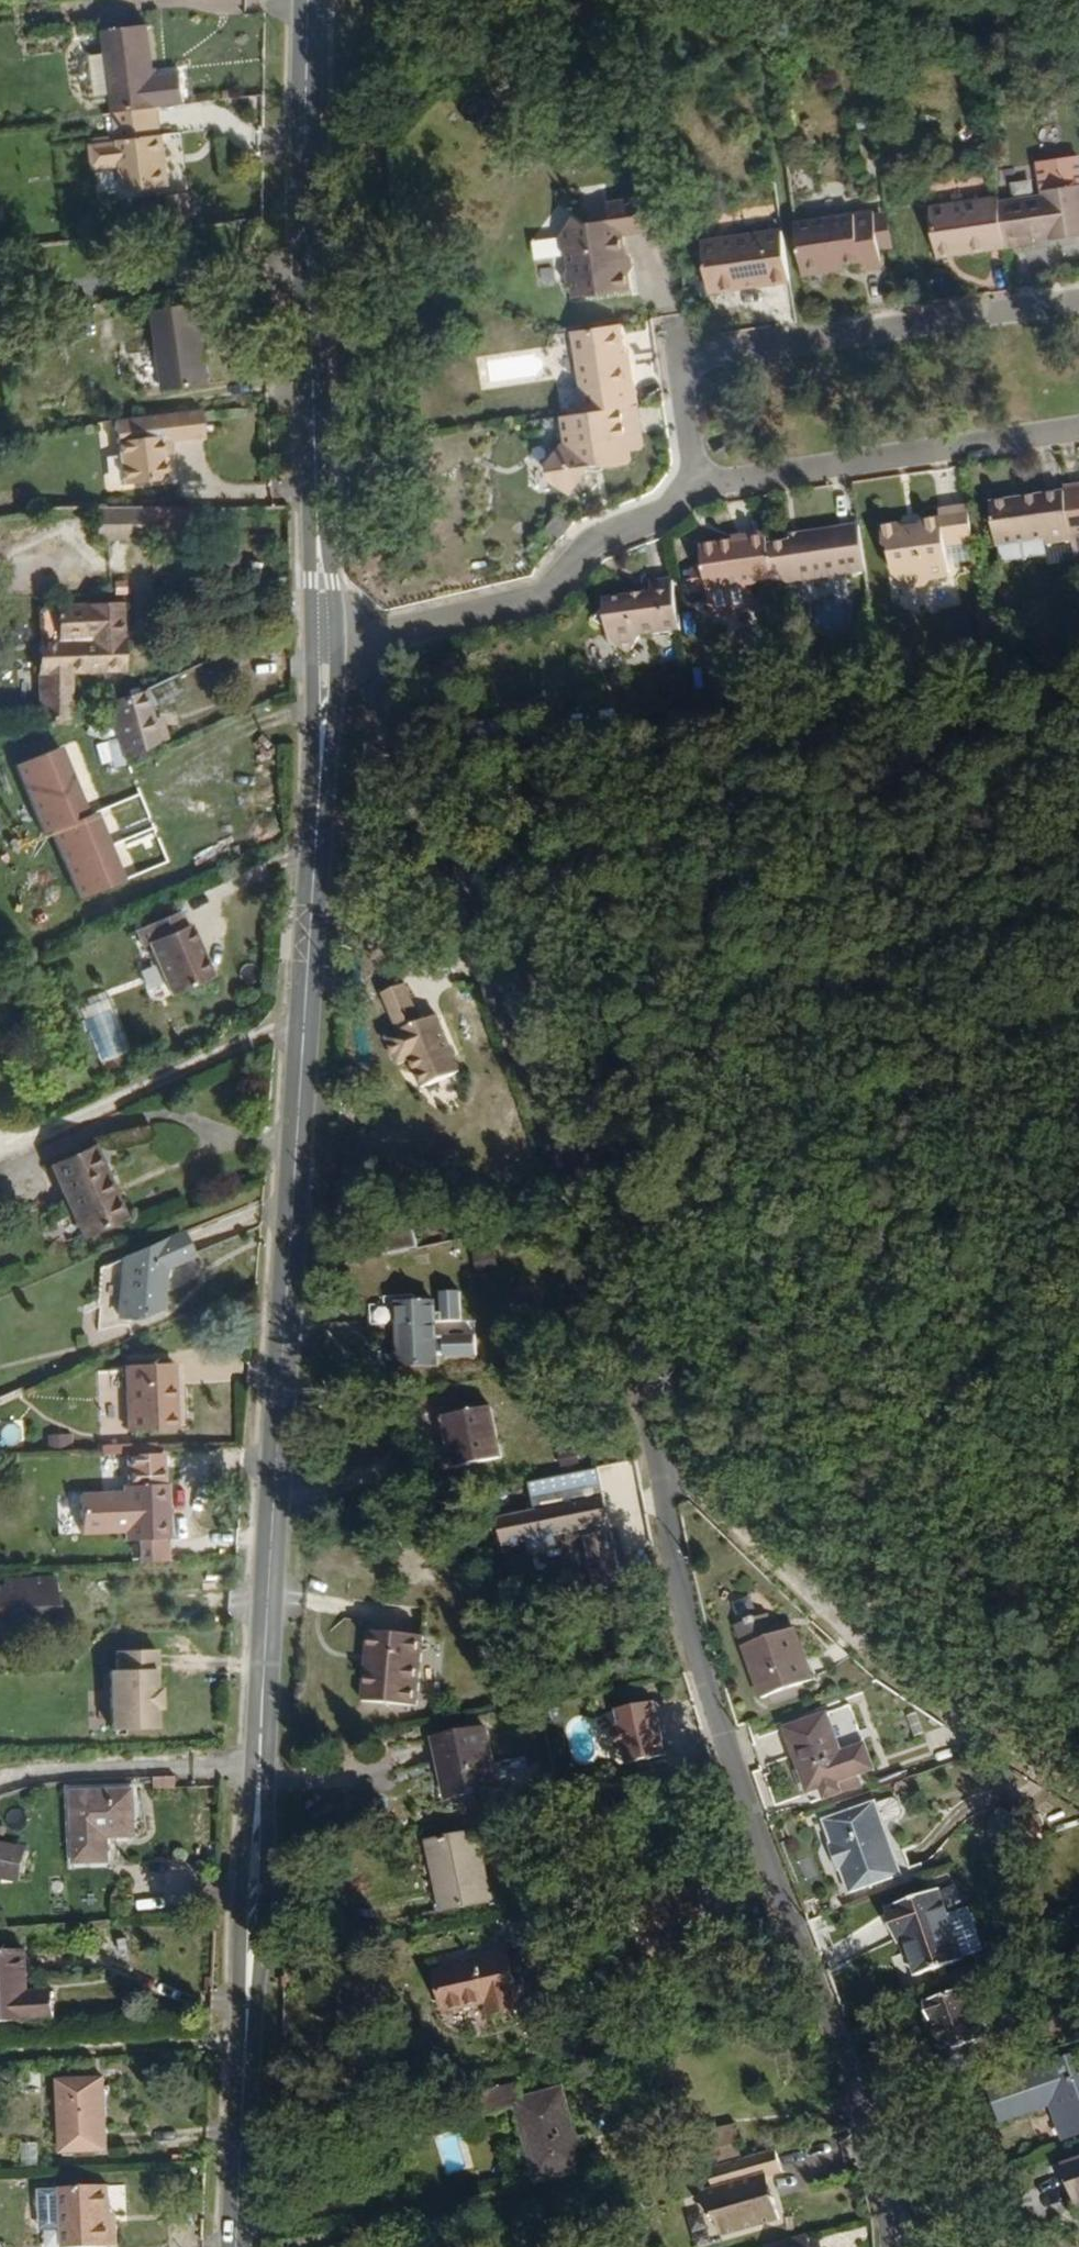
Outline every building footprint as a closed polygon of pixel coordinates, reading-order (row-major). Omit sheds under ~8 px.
[(8,9),(51,0),(7,0),(8,9)] [(158,130),(188,127),(185,96),(158,99),(151,52),(103,55),(114,135),(158,130)] [(158,130),(114,135),(118,162),(110,164),(91,167),(93,186),(120,182),(124,212),(169,209),(158,130)] [(996,206),(1005,253),(1034,249),(1034,243),(1056,240),(1057,244),(1078,241),(1078,189),(1078,187),(1040,193),(1041,200),(996,206)] [(1005,253),(996,206),(930,214),(939,263),(1005,253)] [(657,241),(651,207),(610,213),(613,223),(608,231),(583,234),(577,229),(565,238),(566,251),(583,264),(575,278),(564,286),(583,298),(585,309),(634,303),(626,244),(657,241)] [(176,247),(194,245),(190,215),(171,218),(176,247)] [(873,219),(795,230),(805,287),(834,282),(836,274),(857,270),(858,278),(882,275),(880,260),(874,223),(873,219)] [(885,222),(874,223),(880,260),(891,258),(885,222)] [(711,299),(787,286),(779,239),(702,251),(711,299)] [(208,399),(200,316),(154,321),(160,403),(208,399)] [(639,421),(644,420),(638,375),(630,376),(623,336),(579,343),(585,401),(591,401),(595,427),(639,421)] [(134,387),(158,386),(155,351),(131,353),(134,387)] [(595,427),(565,432),(570,460),(555,480),(562,498),(581,510),(598,481),(624,483),(632,475),(630,458),(644,456),(639,421),(595,427)] [(205,425),(113,438),(120,502),(168,496),(166,470),(164,458),(181,457),(206,455),(205,425)] [(164,458),(166,470),(182,469),(181,457),(164,458)] [(1071,491),(1078,533),(1078,489),(1071,491)] [(1071,491),(998,505),(1004,551),(1078,539),(1078,533),(1071,491)] [(984,548),(977,511),(949,516),(951,524),(932,526),(922,540),(911,533),(892,535),(892,550),(904,562),(905,580),(919,592),(957,587),(964,575),(960,552),(984,548)] [(148,555),(148,522),(90,522),(91,555),(148,555)] [(875,578),(865,529),(811,537),(811,544),(775,549),(782,589),(783,593),(875,578)] [(775,549),(774,543),(708,552),(717,599),(758,592),(782,589),(775,549)] [(758,592),(717,599),(721,620),(763,613),(758,592)] [(653,655),(690,651),(679,596),(653,599),(655,602),(645,604),(646,612),(613,617),(618,657),(632,669),(642,668),(653,655)] [(37,641),(30,641),(27,681),(34,725),(56,723),(55,680),(111,678),(111,612),(37,615),(37,641)] [(168,703),(161,686),(127,700),(88,702),(89,758),(133,760),(133,721),(168,703)] [(68,742),(38,748),(64,890),(103,881),(90,809),(68,742)] [(154,1005),(195,985),(173,931),(166,934),(160,919),(119,939),(124,951),(128,949),(154,1005)] [(403,981),(379,991),(392,1025),(416,1015),(403,981)] [(79,1005),(97,1063),(128,1053),(110,995),(79,1005)] [(421,1090),(458,1077),(435,1017),(385,1031),(397,1062),(411,1057),(421,1090)] [(111,1227),(78,1160),(35,1181),(59,1230),(69,1226),(77,1243),(111,1227)] [(376,1209),(378,1249),(409,1247),(407,1208),(376,1209)] [(182,1260),(173,1237),(110,1262),(112,1324),(144,1323),(144,1316),(156,1315),(155,1271),(182,1260)] [(480,1271),(480,1258),(463,1259),(464,1273),(480,1271)] [(433,1311),(432,1300),(396,1301),(397,1324),(401,1326),(400,1364),(434,1363),(434,1351),(441,1351),(443,1355),(473,1353),(473,1334),(433,1335),(433,1320),(459,1319),(458,1291),(440,1291),(441,1311),(433,1311)] [(115,1450),(164,1451),(164,1389),(114,1389),(115,1450)] [(427,1478),(477,1475),(473,1421),(423,1425),(427,1478)] [(552,1477),(570,1476),(569,1462),(550,1463),(552,1477)] [(131,1561),(131,1583),(159,1582),(159,1560),(164,1559),(162,1505),(157,1505),(156,1470),(122,1471),(122,1505),(119,1507),(119,1513),(74,1514),(74,1555),(119,1552),(119,1561),(131,1561)] [(586,1498),(518,1504),(520,1521),(508,1522),(509,1528),(520,1527),(520,1532),(483,1535),(485,1570),(510,1567),(511,1571),(537,1568),(537,1565),(592,1560),(586,1498)] [(592,1562),(566,1564),(570,1619),(596,1616),(592,1562)] [(45,1633),(42,1594),(0,1595),(0,1635),(45,1633)] [(738,1645),(778,1630),(772,1612),(731,1627),(738,1645)] [(406,1642),(353,1637),(347,1706),(400,1711),(406,1642)] [(749,1725),(803,1707),(781,1653),(762,1660),(755,1639),(723,1650),(749,1725)] [(104,1730),(157,1729),(155,1649),(111,1650),(111,1668),(102,1669),(104,1730)] [(856,1792),(834,1728),(766,1749),(790,1827),(821,1815),(821,1812),(844,1805),(842,1797),(856,1792)] [(647,1734),(610,1739),(613,1757),(603,1758),(606,1778),(614,1777),(616,1792),(654,1788),(647,1734)] [(483,1803),(476,1741),(427,1747),(428,1770),(435,1768),(440,1810),(483,1803)] [(154,1832),(153,1813),(92,1814),(95,1880),(128,1882),(128,1860),(144,1861),(143,1832),(154,1832)] [(844,1915),(890,1899),(864,1828),(818,1847),(825,1864),(816,1872),(826,1899),(837,1898),(844,1915)] [(17,1883),(25,1847),(0,1842),(0,1879),(17,1883)] [(426,1917),(475,1909),(465,1845),(416,1852),(426,1917)] [(691,1945),(686,1912),(655,1918),(659,1948),(691,1945)] [(899,2003),(948,1987),(921,1916),(870,1938),(881,1970),(888,1968),(899,2003)] [(504,2018),(498,1966),(422,1980),(429,2018),(468,2012),(470,2024),(504,2018)] [(48,2043),(48,2014),(21,2013),(20,1970),(0,1970),(0,2044),(48,2043)] [(970,2070),(951,2015),(909,2032),(932,2098),(959,2090),(954,2076),(970,2070)] [(1048,2091),(980,2114),(984,2128),(976,2131),(984,2153),(1032,2137),(1044,2173),(1078,2162),(1078,2092),(1052,2101),(1048,2091)] [(25,2163),(74,2163),(74,2094),(27,2095),(25,2163)] [(498,2193),(547,2184),(529,2107),(499,2112),(496,2099),(442,2111),(445,2127),(483,2120),(498,2193)] [(918,2125),(939,2117),(936,2107),(914,2114),(918,2125)] [(777,2160),(774,2150),(743,2159),(733,2123),(695,2133),(708,2179),(777,2160)] [(749,2183),(680,2198),(684,2219),(677,2221),(680,2245),(687,2244),(688,2246),(748,2246),(744,2231),(735,2233),(729,2212),(753,2207),(749,2183)] [(1030,2197),(1042,2242),(1078,2232),(1078,2185),(1030,2197)] [(79,2201),(34,2202),(35,2246),(81,2246),(79,2201)]
